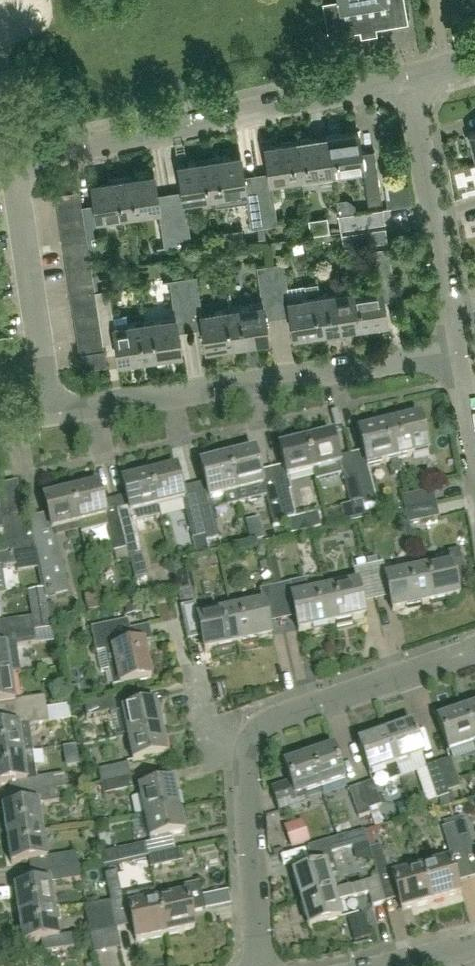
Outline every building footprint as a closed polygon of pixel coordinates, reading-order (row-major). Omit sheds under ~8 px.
[(403,0),(333,0),(322,2),(327,36),(407,23),(403,0)] [(363,174),(377,172),(374,149),(361,151),(358,130),(357,131),(327,136),(331,168),(332,172),(362,168),(363,174)] [(331,168),(327,136),(327,135),(325,135),(325,136),(296,140),(301,177),(318,175),(317,173),(315,174),(314,170),(331,168)] [(301,177),(296,140),(295,140),(294,140),(294,141),(266,145),(266,144),(264,144),(270,182),(271,182),(271,177),(287,175),(287,178),(284,178),(284,180),(301,177)] [(246,192),(240,154),(239,154),(210,159),(210,158),(208,158),(208,159),(209,159),(215,196),(232,193),(232,192),(229,192),(228,189),(244,187),(245,192),(246,192)] [(209,159),(208,159),(179,163),(177,163),(183,201),(185,201),(184,196),(200,193),(200,197),(198,197),(198,198),(215,196),(209,159)] [(160,210),(155,172),(153,172),(154,173),(124,177),(123,177),(129,214),(145,212),(145,210),(142,211),(142,207),(158,205),(159,210),(160,210)] [(382,203),(377,172),(363,174),(367,205),(382,203)] [(129,214),(123,177),(124,177),(121,177),(122,178),(94,182),(94,181),(92,182),(97,219),(98,219),(98,214),(114,212),(114,215),(111,215),(112,217),(129,214)] [(82,203),(80,191),(56,194),(58,207),(82,203)] [(278,224),(273,193),(259,195),(264,226),(278,224)] [(264,226),(259,195),(246,197),(251,228),(264,226)] [(84,215),(82,203),(58,207),(60,219),(84,215)] [(385,222),(383,208),(339,214),(341,229),(385,222)] [(191,241),(186,212),(173,213),(178,243),(191,241)] [(178,243),(173,213),(160,215),(164,245),(178,243)] [(85,226),(84,215),(60,219),(62,231),(85,227),(85,226)] [(104,254),(99,224),(85,226),(85,227),(87,239),(89,251),(90,256),(104,254)] [(87,239),(85,227),(62,231),(63,243),(87,239)] [(388,241),(386,227),(342,233),(344,248),(388,241)] [(89,251),(87,239),(63,243),(65,255),(89,251)] [(393,277),(389,246),(374,248),(379,279),(393,277)] [(91,264),(90,256),(89,251),(65,255),(67,267),(91,264)] [(288,293),(284,263),(283,262),(269,264),(273,295),(288,293)] [(92,276),(91,264),(67,267),(69,279),(92,276)] [(273,295),(269,264),(256,266),(261,297),(273,295)] [(200,306),(196,276),(196,275),(182,277),(187,308),(200,306)] [(94,288),(92,276),(69,279),(71,291),(94,288)] [(187,308),(182,277),(168,279),(173,310),(187,308)] [(325,332),(319,295),(317,282),(303,284),(305,296),(287,298),(293,337),(295,337),(295,336),(323,332),(325,332)] [(387,323),(381,285),(380,285),(380,290),(364,293),(364,289),(367,289),(366,288),(350,290),(355,328),(356,327),(387,323)] [(96,300),(95,290),(94,288),(71,291),(72,303),(96,300)] [(113,319),(109,289),(108,288),(95,290),(96,300),(98,312),(99,321),(113,319)] [(355,328),(350,290),(349,290),(350,295),(334,297),(333,294),(336,294),(335,292),(319,295),(325,332),(326,332),(326,331),(354,327),(354,328),(355,328)] [(98,312),(96,300),(72,303),(74,315),(98,312)] [(268,340),(263,302),(261,302),(261,303),(232,307),(237,344),(236,344),(237,345),(238,345),(238,344),(267,340),(267,341),(268,340)] [(237,344),(232,307),(214,310),(214,311),(218,311),(218,314),(202,316),(201,311),(200,311),(205,349),(207,349),(236,344),(237,344)] [(100,324),(99,321),(98,312),(74,315),(76,328),(100,324)] [(181,353),(176,315),(174,315),(175,320),(159,323),(158,319),(161,319),(161,318),(144,320),(150,358),(151,358),(151,357),(180,353),(181,353)] [(150,358),(144,320),(127,323),(127,324),(130,323),(131,327),(115,329),(114,324),(113,324),(118,362),(119,362),(149,358),(150,358)] [(101,336),(100,324),(76,328),(78,340),(101,336)] [(103,348),(101,336),(78,340),(79,352),(103,348)] [(105,364),(103,349),(81,353),(84,367),(105,364)] [(428,454),(418,417),(417,417),(417,418),(389,424),(388,424),(397,461),(398,461),(413,457),(412,456),(410,456),(409,453),(425,449),(426,454),(428,454)] [(397,461),(388,424),(357,432),(366,469),(367,469),(366,464),(382,460),(383,463),(380,464),(381,465),(391,463),(393,468),(390,469),(392,475),(401,473),(398,461),(397,461)] [(342,474),(333,436),(306,443),(313,473),(315,481),(342,474)] [(294,514),(285,479),(313,473),(306,443),(279,449),(282,462),(269,466),(275,489),(276,494),(282,517),(282,516),(294,514)] [(263,488),(255,453),(227,460),(236,494),(263,488)] [(236,494),(227,460),(200,466),(208,501),(223,497),(226,508),(238,505),(235,495),(236,494)] [(184,502),(176,469),(149,476),(157,509),(184,502)] [(376,505),(369,474),(357,477),(364,504),(365,508),(376,505)] [(157,509),(149,476),(122,483),(130,516),(157,509)] [(357,477),(344,480),(350,507),(364,504),(357,477)] [(107,528),(120,525),(114,500),(102,503),(98,487),(70,493),(78,525),(80,525),(82,533),(107,527),(107,528)] [(436,505),(433,492),(402,498),(405,512),(436,505)] [(70,493),(43,500),(51,532),(78,525),(70,493)] [(282,517),(276,494),(266,497),(265,496),(264,496),(265,499),(266,499),(273,528),(284,525),(282,516),(282,517)] [(439,519),(436,505),(405,512),(408,525),(439,519)] [(217,538),(210,509),(199,511),(205,538),(207,543),(218,540),(217,538)] [(205,538),(199,511),(186,515),(191,538),(192,541),(205,538)] [(15,554),(35,550),(33,543),(32,535),(26,536),(22,512),(0,515),(0,543),(2,555),(0,555),(0,556),(15,554)] [(138,547),(132,522),(120,525),(126,550),(138,547)] [(126,550),(120,525),(107,528),(113,553),(126,550)] [(297,525),(285,528),(288,538),(300,534),(297,525)] [(67,592),(54,537),(33,543),(35,550),(46,597),(67,592)] [(468,583),(461,552),(448,554),(450,563),(452,563),(455,579),(465,577),(467,583),(468,583)] [(15,554),(0,556),(0,569),(1,569),(17,567),(15,554)] [(459,599),(455,579),(452,563),(450,563),(418,570),(426,606),(459,599)] [(388,593),(385,577),(386,577),(383,564),(368,567),(375,596),(388,593)] [(375,596),(368,567),(353,571),(356,583),(358,583),(361,599),(375,596)] [(426,606),(418,570),(387,577),(386,577),(385,577),(388,593),(393,613),(426,606)] [(332,626),(324,590),(309,593),(306,580),(289,584),(292,597),(291,597),(294,613),(299,633),(332,626)] [(365,619),(361,599),(358,583),(356,583),(324,590),(332,626),(365,619)] [(294,613),(291,597),(292,597),(289,584),(274,587),(280,616),(294,613)] [(280,616),(274,587),(259,591),(262,603),(263,603),(267,619),(280,616)] [(44,590),(29,592),(33,618),(35,631),(50,629),(44,590)] [(139,602),(125,605),(127,616),(141,613),(139,602)] [(271,639),(267,619),(263,603),(262,603),(230,610),(238,646),(271,639)] [(201,633),(198,617),(199,617),(196,604),(181,607),(187,636),(201,633)] [(230,610),(199,617),(198,617),(201,633),(205,653),(238,646),(230,610)] [(35,631),(33,618),(2,623),(4,636),(9,635),(35,631)] [(105,652),(113,687),(152,678),(144,643),(132,646),(127,622),(128,622),(128,621),(91,629),(97,654),(105,652)] [(37,643),(35,631),(9,635),(11,647),(17,647),(37,643)] [(0,649),(0,677),(11,675),(21,674),(17,647),(11,647),(0,649)] [(11,675),(0,677),(0,705),(15,703),(11,675)] [(79,688),(68,689),(70,702),(81,701),(79,688)] [(19,701),(21,714),(47,710),(45,697),(19,701)] [(116,711),(113,699),(84,705),(87,718),(116,711)] [(162,729),(156,704),(121,711),(127,737),(162,729)] [(462,711),(474,745),(474,749),(474,707),(462,711)] [(47,710),(21,714),(22,726),(0,730),(0,758),(23,755),(34,753),(30,726),(49,723),(47,710)] [(474,745),(462,711),(437,720),(449,754),(474,745)] [(424,756),(413,724),(386,734),(397,765),(424,756)] [(168,755),(162,729),(127,737),(133,762),(168,755)] [(397,765),(386,734),(359,743),(370,775),(385,770),(389,782),(401,778),(397,765)] [(345,782),(334,748),(284,765),(290,782),(271,789),(279,813),(309,803),(306,795),(345,782)] [(23,755),(0,758),(0,786),(27,782),(35,781),(35,780),(38,779),(34,753),(23,755)] [(451,760),(439,764),(446,788),(448,793),(461,789),(451,760)] [(446,788),(439,764),(427,768),(437,800),(449,796),(448,793),(446,788)] [(130,777),(127,765),(98,771),(101,783),(130,777)] [(66,788),(64,775),(38,779),(35,780),(35,781),(37,793),(57,790),(66,788)] [(133,789),(130,777),(101,783),(104,796),(133,789)] [(179,807),(173,781),(139,789),(144,814),(179,807)] [(369,810),(370,811),(382,807),(374,783),(362,787),(369,810)] [(362,787),(361,787),(350,791),(359,819),(371,815),(370,811),(369,810),(362,787)] [(59,802),(57,790),(37,793),(39,805),(59,802)] [(408,804),(397,808),(401,821),(412,817),(408,804)] [(39,805),(3,810),(7,838),(43,832),(39,805)] [(184,833),(179,807),(144,814),(150,840),(184,833)] [(466,822),(454,825),(462,852),(473,849),(466,822)] [(450,855),(462,852),(454,825),(442,829),(450,855)] [(304,827),(285,834),(290,849),(309,842),(304,827)] [(329,877),(337,875),(331,854),(367,843),(364,831),(307,848),(313,868),(293,874),(301,901),(333,892),(329,877)] [(47,860),(43,832),(7,838),(11,865),(47,860)] [(147,857),(145,844),(115,850),(118,863),(147,857)] [(388,872),(381,847),(370,850),(377,876),(391,872),(390,872),(388,872)] [(178,862),(175,851),(148,856),(150,868),(178,862)] [(78,867),(76,854),(50,858),(52,871),(78,867)] [(459,894),(449,860),(420,868),(430,902),(459,894)] [(80,880),(78,867),(52,871),(54,884),(80,880)] [(430,902),(420,868),(391,876),(401,911),(430,902)] [(123,899),(117,872),(105,875),(111,902),(127,899),(127,898),(123,899)] [(341,919),(337,903),(369,894),(372,907),(385,903),(378,879),(333,892),(301,901),(309,929),(341,919)] [(155,892),(165,935),(194,929),(188,903),(203,900),(199,883),(169,889),(171,897),(158,900),(156,892),(155,892)] [(54,911),(50,884),(15,889),(19,916),(54,911)] [(165,935),(155,892),(157,900),(143,903),(142,895),(127,898),(127,899),(129,906),(128,906),(135,942),(165,935)] [(116,930),(111,902),(97,905),(103,932),(116,930)] [(43,953),(74,948),(72,936),(58,938),(54,911),(19,916),(23,944),(47,940),(49,951),(42,952),(43,953)] [(364,915),(348,920),(354,942),(371,937),(364,915)]
